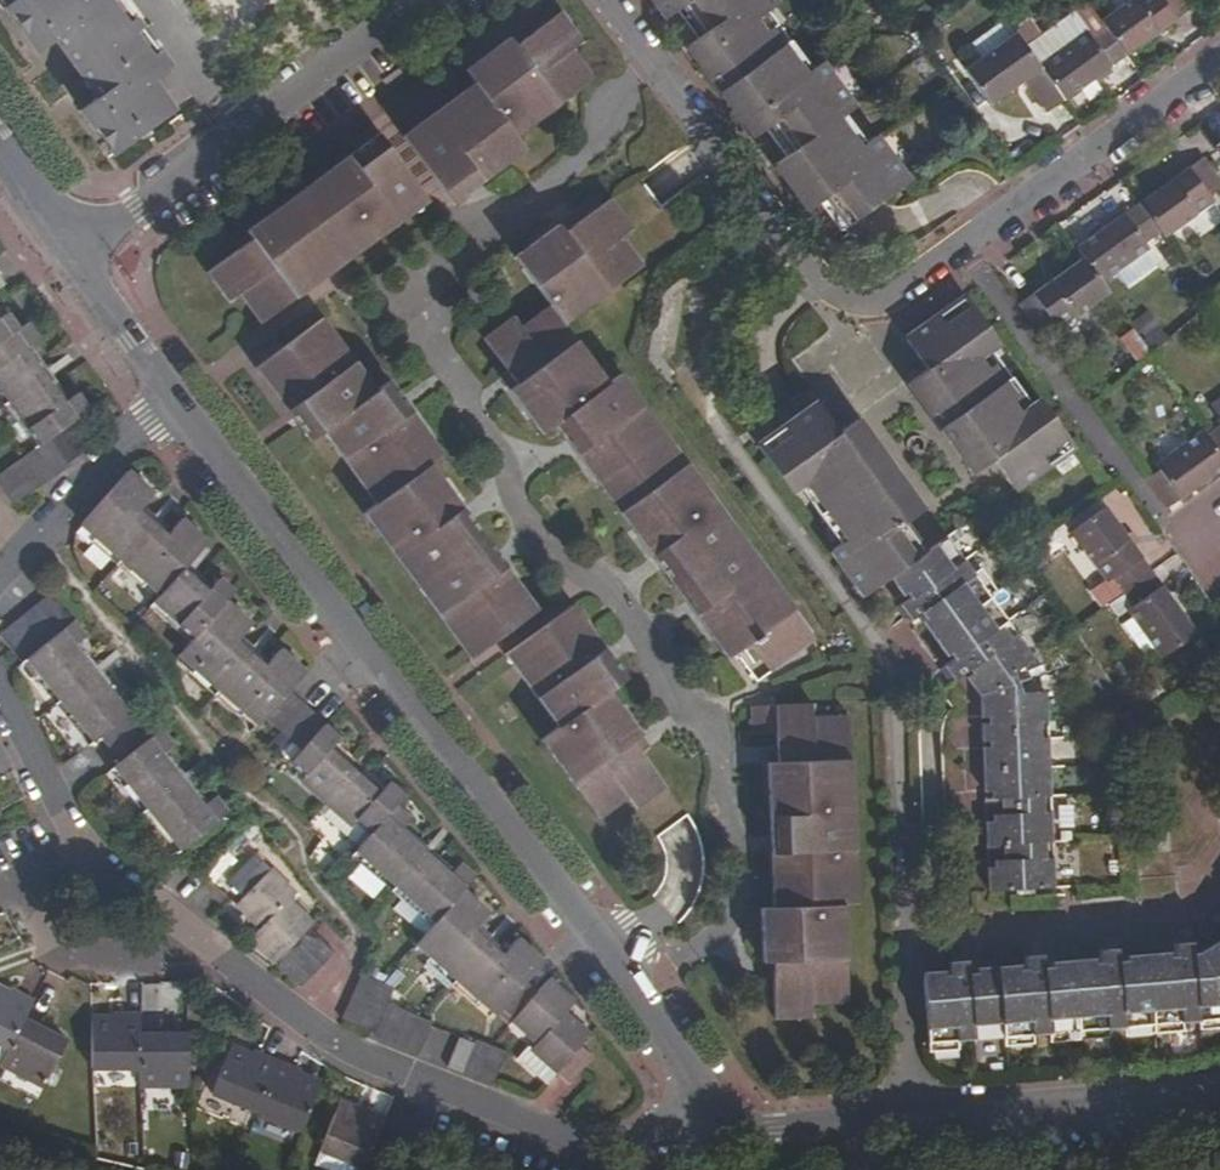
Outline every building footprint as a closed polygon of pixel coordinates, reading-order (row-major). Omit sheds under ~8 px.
[(38,52),(56,38),(98,96),(81,109),(113,155),(174,111),(153,81),(172,68),(123,0),(1,0),(38,52)] [(665,17),(687,0),(652,0),(665,17)] [(855,218),(905,181),(872,134),(856,147),(836,118),(851,107),(817,60),(801,73),(760,15),(776,3),(773,0),(695,0),(712,25),(686,45),(752,135),(779,115),(800,143),(773,162),(806,208),(834,187),(855,218)] [(1126,56),(1193,8),(1187,0),(1130,0),(1101,21),(1104,26),(1126,56)] [(516,134),(593,78),(571,48),(582,40),(560,9),(514,43),(507,35),(463,67),(473,81),(400,134),(451,203),(526,148),(516,134)] [(1039,65),(1064,100),(1126,56),(1104,26),(1092,36),(1087,30),(1039,65)] [(1046,112),(1064,100),(1039,65),(1016,33),(968,68),(994,103),(1024,81),(1046,112)] [(1206,122),(1219,140),(1219,113),(1219,112),(1206,122)] [(238,293),(260,323),(427,199),(376,132),(245,229),(250,237),(206,271),(228,301),(238,293)] [(662,207),(703,175),(681,147),(639,180),(662,207)] [(1138,204),(1159,233),(1163,239),(1215,202),(1210,196),(1219,188),(1219,177),(1205,156),(1138,204)] [(632,226),(610,196),(564,229),(558,222),(514,255),(549,303),(520,325),(512,313),(482,337),(515,383),(508,389),(539,433),(554,421),(725,657),(793,607),(621,372),(608,382),(565,322),(642,264),(621,234),(632,226)] [(1138,204),(1077,248),(1084,258),(1103,283),(1151,249),(1146,241),(1159,233),(1138,204)] [(1084,258),(1019,305),(1040,334),(1054,323),(1058,329),(1109,292),(1103,283),(1084,258)] [(990,458),(1011,488),(1069,446),(1032,397),(1017,408),(982,358),(997,346),(960,293),(902,335),(925,367),(906,380),(971,472),(990,458)] [(1151,309),(1133,317),(1147,349),(1165,341),(1151,309)] [(41,445),(65,428),(90,409),(77,391),(64,401),(25,349),(35,341),(23,325),(18,328),(7,313),(0,318),(0,388),(41,445)] [(371,383),(323,317),(255,367),(308,438),(321,429),(375,502),(360,512),(468,657),(537,606),(429,462),(443,452),(384,373),(371,383)] [(1131,326),(1116,337),(1135,361),(1149,351),(1131,326)] [(1202,429),(1219,454),(1219,394),(1209,401),(1219,416),(1202,429)] [(834,545),(868,591),(892,573),(916,556),(896,526),(921,508),(855,418),(837,431),(814,399),(757,440),(794,491),(805,483),(844,538),(834,545)] [(41,445),(0,474),(0,486),(13,505),(69,464),(66,461),(80,449),(65,428),(41,445)] [(1144,479),(1164,507),(1219,467),(1219,454),(1202,429),(1156,462),(1160,468),(1144,479)] [(155,493),(129,469),(82,523),(161,593),(154,601),(195,638),(181,653),(262,725),(267,718),(304,750),(297,759),(310,770),(302,780),(352,826),(358,818),(373,833),(359,849),(438,920),(419,942),(498,1013),(502,1008),(539,1041),(532,1049),(558,1073),(570,1084),(594,1056),(581,1044),(591,1034),(567,1011),(576,1002),(550,979),(538,991),(527,981),(544,962),(519,937),(503,955),(477,929),(491,912),(464,890),(475,877),(460,864),(452,874),(402,831),(410,821),(397,809),(406,797),(390,782),(380,792),(332,748),(342,737),(290,692),(308,672),(281,647),(265,666),(237,641),(253,623),(227,601),(235,592),(219,577),(208,590),(184,569),(209,541),(182,518),(168,534),(141,510),(155,493)] [(1122,593),(1151,571),(1104,505),(1069,529),(1106,580),(1111,577),(1122,593)] [(916,556),(892,573),(909,597),(900,604),(910,618),(918,610),(952,657),(943,665),(953,678),(962,671),(980,695),(981,723),(987,723),(988,738),(980,739),(982,790),(989,789),(990,798),(984,798),(984,813),(990,813),(990,819),(984,820),(986,858),(994,858),(994,865),(987,866),(987,889),(1053,887),(1052,856),(1045,856),(1044,842),(1051,841),(1050,810),(1043,810),(1042,796),(1049,795),(1047,735),(1039,735),(1039,721),(1046,720),(1045,690),(1019,691),(1013,672),(1033,657),(1016,632),(1011,636),(1000,623),(1006,619),(945,535),(916,556)] [(864,594),(868,591),(834,545),(830,548),(864,594)] [(1195,631),(1151,571),(1122,593),(1130,605),(1126,607),(1159,656),(1195,631)] [(85,637),(52,595),(1,636),(21,662),(28,657),(94,740),(102,735),(122,760),(116,766),(182,849),(227,814),(214,798),(203,807),(162,754),(172,746),(160,730),(149,739),(129,714),(140,705),(128,689),(116,698),(75,646),(85,637)] [(625,676),(572,604),(503,653),(557,726),(540,738),(597,818),(626,796),(635,808),(665,786),(631,738),(639,732),(608,689),(625,676)] [(811,703),(776,704),(776,732),(777,760),(766,761),(771,906),(759,907),(760,960),(772,960),(774,1018),(811,1017),(811,1003),(847,1002),(844,903),(855,902),(848,712),(811,714),(811,703)] [(776,732),(776,704),(750,705),(751,732),(776,732)] [(225,879),(243,897),(271,869),(252,851),(225,879)] [(271,869),(243,897),(236,903),(262,927),(251,938),(302,988),(336,952),(311,928),(314,924),(289,899),(298,891),(273,867),(271,869)] [(922,975),(924,1041),(1075,1028),(1219,1016),(1219,940),(1198,953),(1191,953),(1191,940),(1173,942),(1173,954),(1116,958),(1116,946),(1099,948),(1100,960),(1042,965),(1042,953),(1023,954),(1024,967),(968,972),(968,960),(949,961),(949,972),(922,975)] [(394,988),(362,974),(342,1019),(419,1055),(434,1022),(388,1000),(394,988)] [(34,997),(12,985),(9,990),(0,985),(0,1042),(8,1046),(26,1012),(34,997)] [(115,1018),(90,1019),(92,1067),(141,1066),(140,1028),(140,1010),(115,1010),(115,1018)] [(26,1012),(8,1046),(0,1062),(0,1064),(44,1086),(68,1039),(45,1027),(47,1022),(26,1012)] [(190,1084),(188,1032),(164,1033),(164,1027),(140,1028),(141,1066),(142,1085),(190,1084)] [(440,1064),(495,1085),(507,1051),(454,1030),(440,1064)] [(256,1111),(277,1058),(254,1049),(252,1054),(232,1046),(212,1093),(256,1111)] [(548,1084),(558,1073),(532,1049),(522,1060),(548,1084)] [(300,1067),(277,1058),(256,1111),(301,1129),(320,1081),(297,1072),(300,1067)] [(364,1168),(385,1113),(364,1105),(362,1110),(340,1101),(320,1151),(364,1168)]
